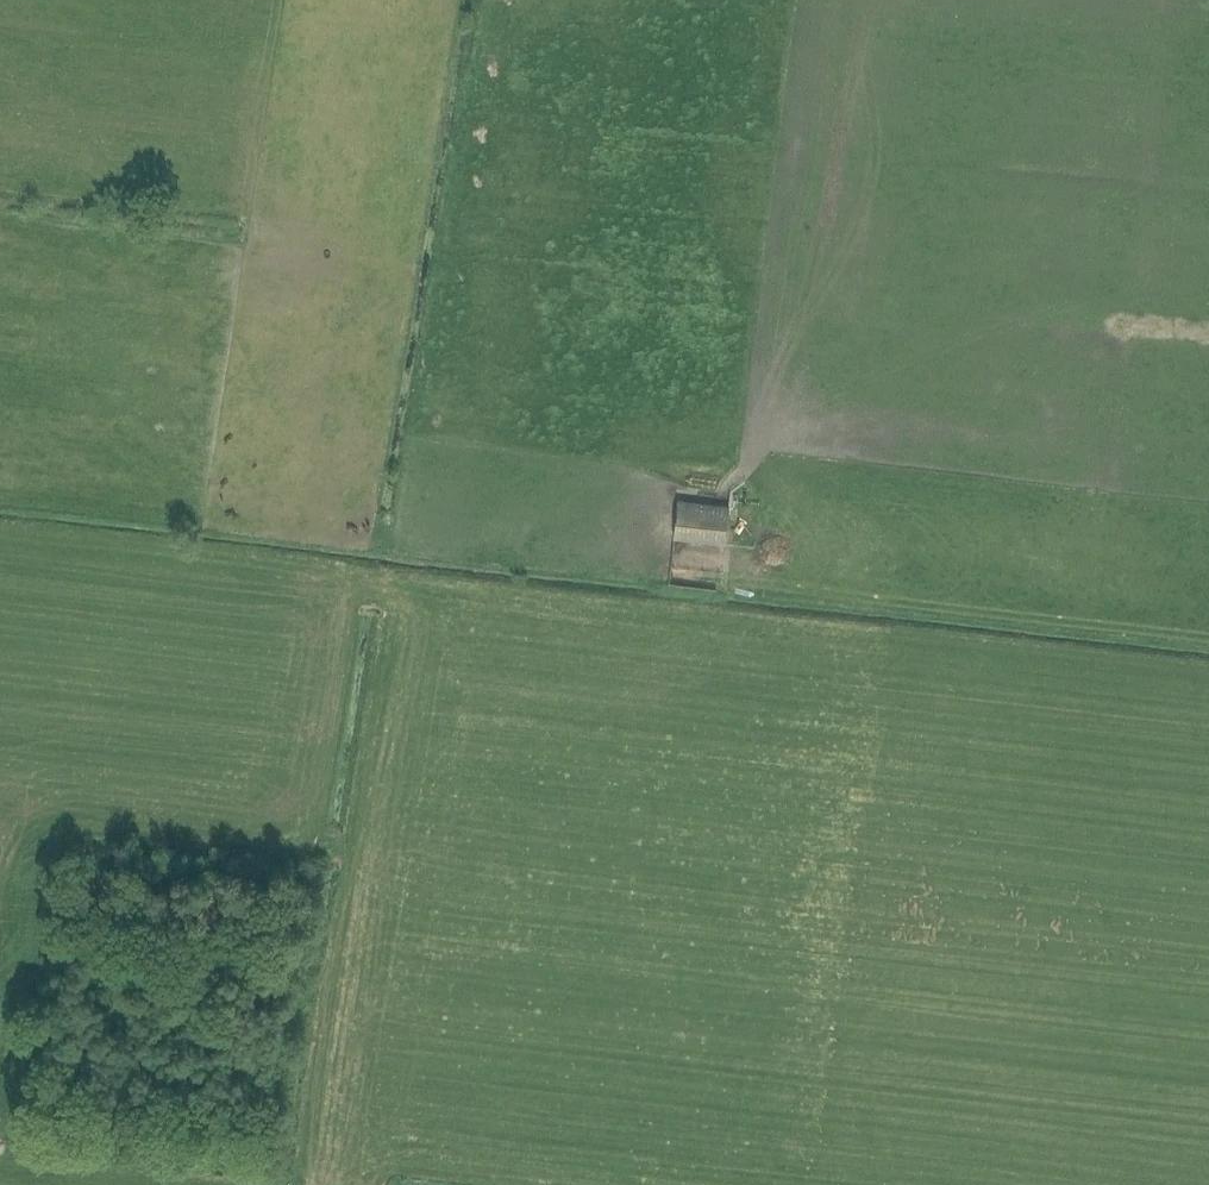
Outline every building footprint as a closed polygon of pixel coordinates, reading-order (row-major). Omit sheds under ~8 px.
[(719,544),(724,510),(678,504),(675,538),(719,544)]
